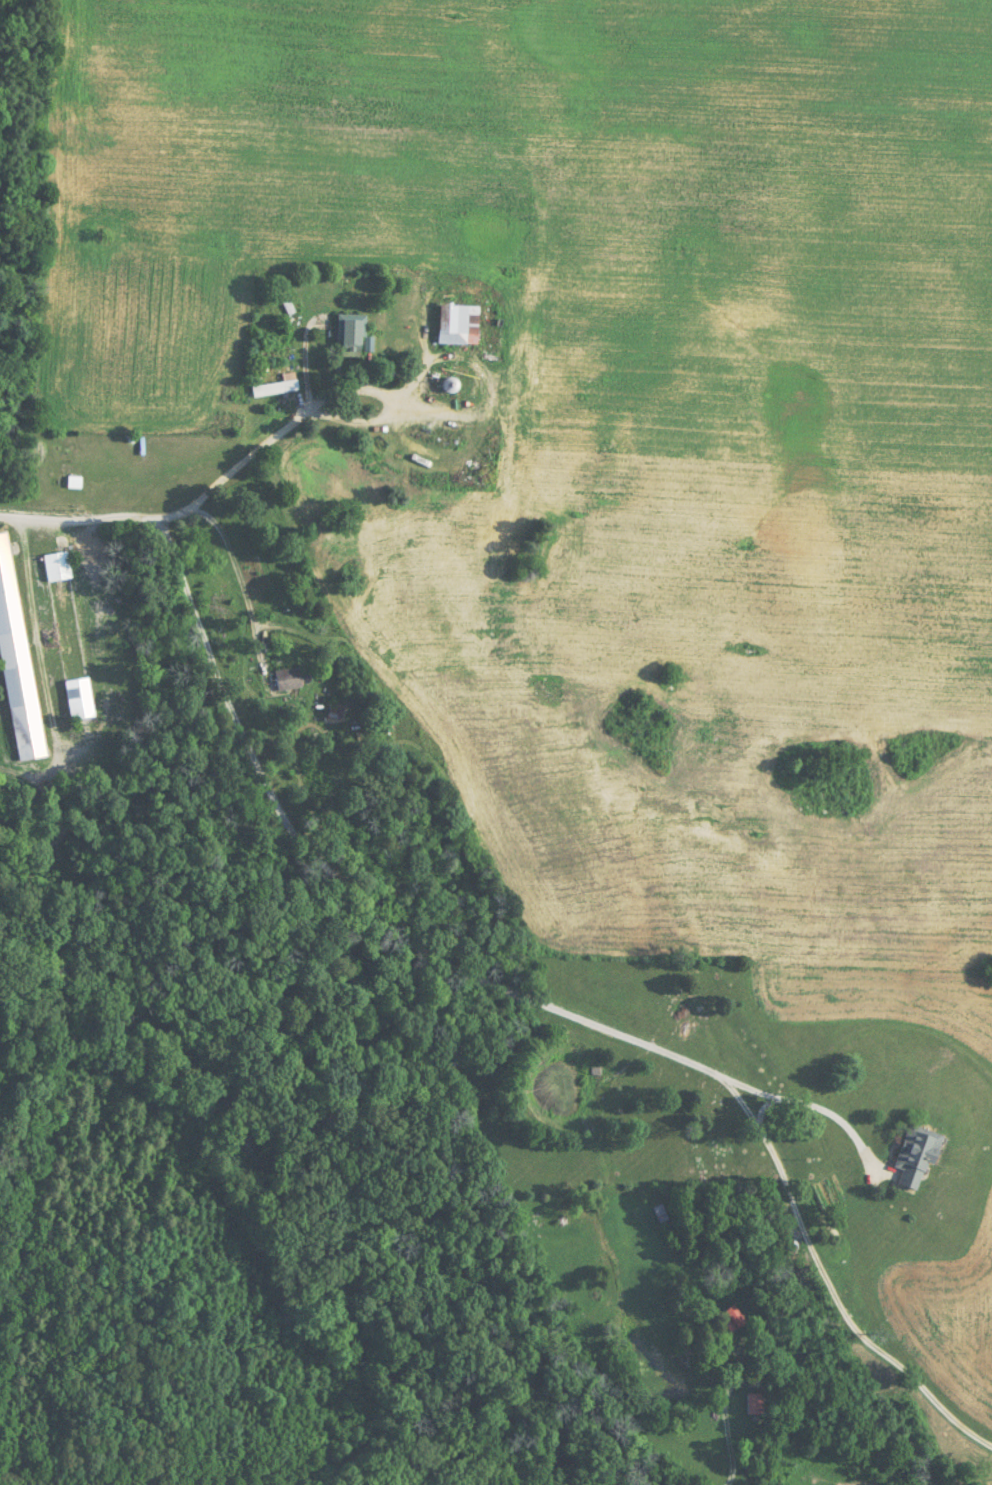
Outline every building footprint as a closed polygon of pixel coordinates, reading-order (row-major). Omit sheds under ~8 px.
[(430,344),(473,344),(473,304),(429,305),(430,344)] [(329,351),(353,351),(353,313),(329,313),(329,351)] [(253,393),(270,389),(273,400),(291,395),(286,377),(251,386),(253,393)] [(80,476),(67,476),(67,488),(80,488),(80,476)] [(9,759),(39,754),(4,529),(0,529),(0,699),(9,759)] [(36,554),(42,580),(65,575),(59,549),(36,554)] [(297,687),(294,666),(268,670),(271,691),(297,687)] [(57,678),(62,718),(89,715),(84,675),(57,678)] [(335,718),(338,705),(324,701),(321,714),(335,718)] [(888,1167),(894,1169),(890,1184),(917,1191),(933,1132),(900,1123),(888,1167)] [(757,1392),(741,1392),(741,1415),(757,1415),(757,1392)]
